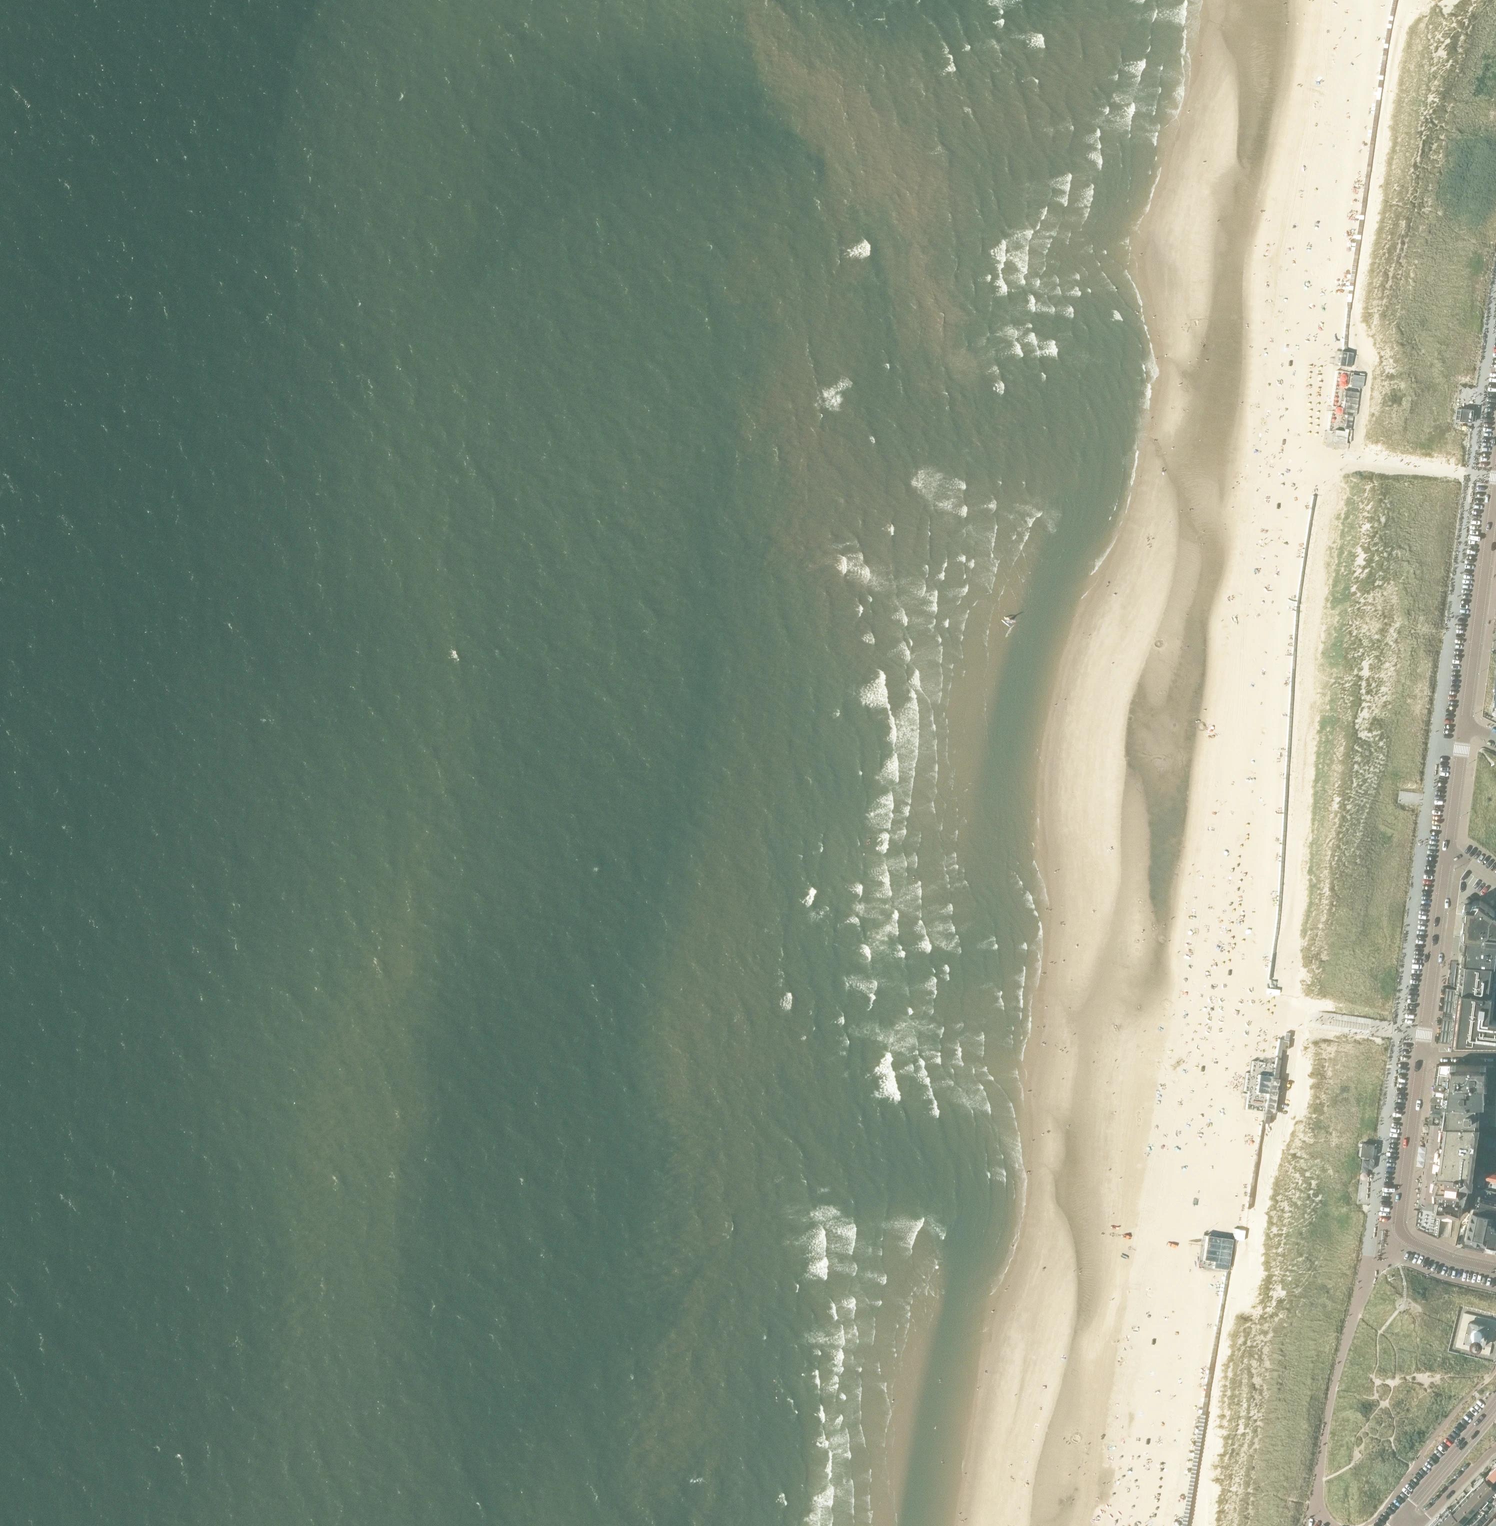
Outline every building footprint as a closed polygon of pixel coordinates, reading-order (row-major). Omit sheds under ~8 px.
[(1351,354),(1339,353),(1337,367),(1349,368),(1351,354)] [(1362,377),(1351,376),(1349,387),(1361,389),(1362,377)] [(1357,394),(1343,392),(1340,415),(1345,416),(1343,430),(1355,432),(1357,418),(1354,417),(1357,394)] [(1472,423),(1474,410),(1461,408),(1461,409),(1457,409),(1456,419),(1460,420),(1460,421),(1472,423)] [(1346,433),(1333,431),(1332,443),(1344,445),(1346,433)] [(1464,937),(1463,937),(1462,938),(1464,938),(1495,941),(1495,909),(1495,911),(1480,900),(1477,906),(1465,905),(1465,906),(1464,908),(1463,910),(1463,913),(1465,915),(1466,915),(1465,932),(1464,937)] [(1464,938),(1462,957),(1462,962),(1463,962),(1463,960),(1463,961),(1495,964),(1495,941),(1464,938)] [(1462,962),(1461,965),(1456,964),(1454,980),(1454,986),(1459,986),(1458,990),(1448,989),(1445,1012),(1448,1012),(1447,1019),(1444,1019),(1442,1042),(1452,1043),(1452,1045),(1495,1045),(1495,964),(1462,962)] [(1276,979),(1273,999),(1319,1004),(1321,984),(1276,979)] [(1281,1060),(1275,1059),(1271,1078),(1256,1076),(1253,1093),(1266,1095),(1263,1113),(1275,1114),(1280,1079),(1279,1079),(1281,1060)] [(1436,1065),(1433,1085),(1447,1085),(1449,1085),(1464,1086),(1479,1086),(1484,1086),(1484,1066),(1479,1065),(1465,1065),(1458,1065),(1451,1065),(1437,1065),(1436,1065)] [(1478,1126),(1494,1126),(1495,1126),(1495,1066),(1493,1066),(1493,1086),(1494,1086),(1493,1103),(1493,1105),(1484,1105),(1479,1106),(1479,1110),(1478,1121),(1478,1126)] [(1484,1066),(1484,1086),(1486,1086),(1493,1086),(1493,1066),(1484,1066)] [(1432,1097),(1431,1103),(1446,1105),(1475,1106),(1479,1106),(1484,1105),(1484,1103),(1484,1089),(1484,1087),(1486,1087),(1486,1086),(1484,1086),(1479,1086),(1464,1086),(1449,1085),(1447,1085),(1433,1085),(1433,1090),(1434,1091),(1445,1093),(1445,1095),(1445,1097),(1438,1096),(1433,1096),(1432,1097)] [(1429,1114),(1428,1125),(1430,1125),(1442,1125),(1476,1126),(1478,1126),(1478,1121),(1479,1110),(1479,1106),(1475,1106),(1446,1105),(1431,1103),(1430,1110),(1443,1112),(1443,1116),(1429,1114)] [(1423,1179),(1419,1203),(1425,1207),(1431,1203),(1434,1202),(1434,1213),(1441,1214),(1438,1237),(1450,1238),(1453,1215),(1460,1216),(1463,1205),(1468,1204),(1466,1195),(1468,1189),(1476,1126),(1442,1125),(1430,1125),(1428,1135),(1427,1135),(1425,1146),(1427,1147),(1424,1167),(1422,1167),(1421,1178),(1423,1179)] [(1484,1144),(1492,1146),(1494,1138),(1485,1137),(1484,1144)] [(1357,1156),(1370,1158),(1371,1145),(1359,1144),(1357,1156)] [(1486,1173),(1485,1180),(1495,1182),(1495,1175),(1486,1173)] [(1472,1209),(1495,1211),(1495,1202),(1482,1199),(1482,1202),(1481,1209),(1474,1208),(1472,1208),(1472,1209)] [(1489,1250),(1495,1218),(1495,1211),(1472,1209),(1472,1213),(1468,1228),(1466,1227),(1462,1243),(1461,1244),(1463,1248),(1465,1247),(1484,1250),(1484,1247),(1488,1248),(1488,1250),(1489,1250)] [(1210,1269),(1225,1271),(1230,1241),(1203,1237),(1199,1261),(1211,1263),(1210,1269)] [(1495,1329),(1495,1321),(1464,1314),(1456,1347),(1490,1355),(1495,1329)] [(1485,1347),(1490,1326),(1469,1321),(1464,1342),(1485,1347)] [(1482,1334),(1482,1333),(1481,1332),(1481,1331),(1480,1330),(1479,1330),(1478,1329),(1477,1329),(1476,1329),(1475,1330),(1474,1330),(1473,1331),(1473,1332),(1472,1332),(1472,1333),(1472,1334),(1472,1335),(1472,1336),(1472,1337),(1473,1337),(1473,1338),(1474,1338),(1475,1339),(1476,1339),(1477,1339),(1478,1339),(1479,1339),(1480,1338),(1481,1337),(1482,1336),(1482,1335),(1482,1334)] [(1485,1478),(1495,1489),(1495,1467),(1485,1478)] [(1474,1487),(1495,1508),(1495,1489),(1485,1478),(1484,1477),(1474,1487)] [(1467,1494),(1491,1518),(1495,1513),(1495,1508),(1474,1487),(1467,1494)] [(1459,1502),(1483,1525),(1484,1525),(1491,1518),(1467,1494),(1459,1502)] [(1451,1511),(1467,1525),(1483,1525),(1459,1502),(1451,1511)] [(1429,1525),(1467,1525),(1451,1511),(1450,1511),(1447,1508),(1429,1525)]
